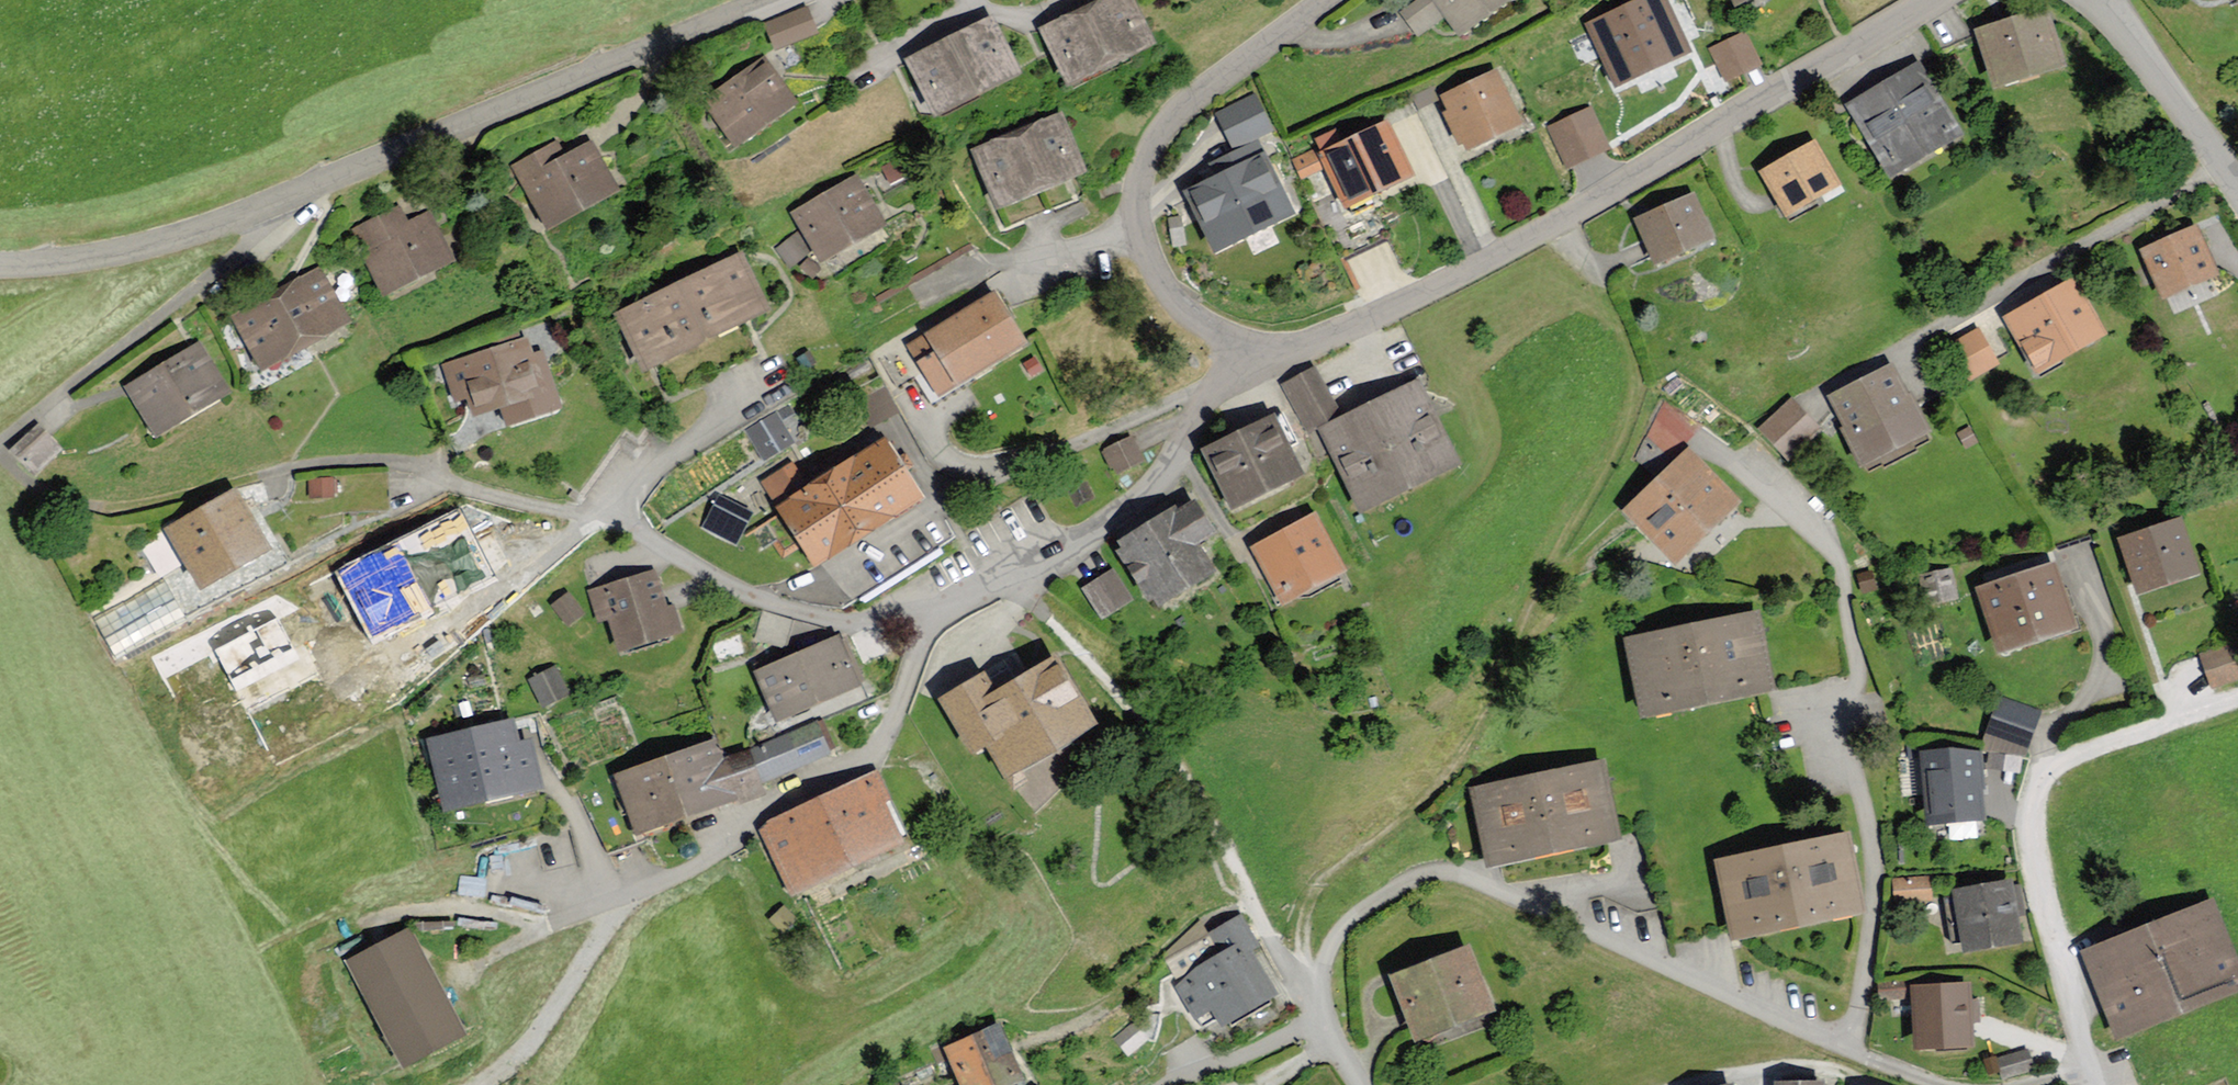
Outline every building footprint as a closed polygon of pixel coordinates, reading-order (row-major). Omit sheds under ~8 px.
[(1067,81),(1150,42),(1130,0),(1102,0),(1043,28),(1067,81)] [(1458,33),(1503,0),(1420,0),(1402,13),(1417,34),(1444,14),(1458,33)] [(1618,81),(1685,50),(1662,0),(1641,0),(1591,23),(1618,81)] [(813,31),(805,9),(766,25),(774,46),(813,31)] [(1980,32),(1995,83),(2062,63),(2047,12),(1980,32)] [(909,59),(934,110),(1016,69),(990,19),(909,59)] [(1760,64),(1744,33),(1712,50),(1727,81),(1760,64)] [(707,99),(736,142),(793,103),(763,61),(707,99)] [(1916,66),(1850,106),(1891,173),(1957,133),(1916,66)] [(1443,95),(1468,147),(1519,123),(1494,71),(1443,95)] [(1272,128),(1255,94),(1215,114),(1232,147),(1272,128)] [(1608,147),(1589,110),(1551,129),(1569,166),(1608,147)] [(974,150),(997,204),(1082,169),(1059,116),(974,150)] [(1322,152),(1347,202),(1409,172),(1385,122),(1322,152)] [(1186,190),(1214,248),(1291,210),(1258,142),(1231,155),(1211,165),(1216,176),(1186,190)] [(514,165),(548,225),(615,188),(590,143),(564,158),(555,143),(514,165)] [(1765,173),(1786,211),(1835,185),(1813,147),(1765,173)] [(794,212),(820,257),(880,222),(854,178),(794,212)] [(1637,218),(1656,261),(1711,237),(1693,194),(1637,218)] [(352,231),(382,292),(451,259),(429,214),(406,225),(398,209),(352,231)] [(2145,253),(2163,293),(2215,270),(2197,230),(2145,253)] [(796,232),(777,241),(787,263),(807,254),(796,232)] [(621,313),(646,365),(765,307),(739,255),(621,313)] [(250,341),(263,364),(344,319),(331,294),(318,271),(236,316),(250,341)] [(2169,296),(2175,310),(2212,292),(2205,279),(2169,296)] [(2010,318),(2037,368),(2101,334),(2074,284),(2010,318)] [(908,346),(939,397),(1029,342),(997,291),(908,346)] [(1996,363),(1976,331),(1951,347),(1970,378),(1996,363)] [(525,341),(445,366),(455,399),(468,395),(474,413),(503,404),(509,422),(557,407),(540,353),(530,357),(525,341)] [(127,387),(154,433),(226,390),(199,344),(127,387)] [(1890,367),(1834,395),(1866,460),(1923,432),(1890,367)] [(1315,369),(1284,385),(1308,429),(1338,413),(1315,369)] [(1324,431),(1361,507),(1453,462),(1416,386),(1324,431)] [(1763,428),(1789,454),(1818,426),(1793,400),(1763,428)] [(779,407),(745,424),(762,458),(796,441),(779,407)] [(1207,452),(1234,504),(1299,471),(1272,418),(1207,452)] [(12,453),(32,472),(57,447),(37,427),(12,453)] [(1104,448),(1117,471),(1144,457),(1131,433),(1104,448)] [(764,477),(815,565),(926,501),(889,438),(808,485),(794,460),(764,477)] [(1628,510),(1675,558),(1733,502),(1687,454),(1628,510)] [(236,491),(168,529),(200,585),(268,548),(236,491)] [(738,541),(749,519),(715,502),(704,524),(738,541)] [(1213,529),(1197,503),(1176,515),(1173,510),(1120,541),(1157,602),(1212,570),(1194,540),(1213,529)] [(457,507),(332,573),(369,645),(495,576),(457,507)] [(1254,546),(1282,600),(1340,570),(1311,516),(1254,546)] [(2123,539),(2140,591),(2193,574),(2176,521),(2123,539)] [(601,587),(624,648),(684,626),(660,565),(601,587)] [(1982,588),(2000,647),(2073,624),(2055,565),(2016,577),(1982,588)] [(1110,571),(1085,589),(1104,617),(1129,599),(1110,571)] [(566,621),(584,611),(571,590),(554,601),(566,621)] [(1757,616),(1629,641),(1642,710),(1770,685),(1757,616)] [(759,673),(777,717),(858,683),(840,639),(759,673)] [(2212,686),(2237,678),(2237,668),(2231,646),(2203,655),(2212,686)] [(984,670),(936,700),(970,757),(987,749),(1006,782),(1099,724),(1056,651),(996,688),(984,670)] [(559,664),(529,673),(539,704),(569,695),(559,664)] [(2001,695),(1987,732),(2027,747),(2042,711),(2001,695)] [(508,723),(430,741),(445,808),(540,787),(529,741),(513,745),(508,723)] [(762,747),(774,775),(832,751),(821,723),(762,747)] [(618,776),(637,831),(738,796),(737,793),(757,786),(746,754),(723,763),(715,742),(618,776)] [(1925,755),(1930,820),(1983,817),(1978,752),(1925,755)] [(1474,791),(1489,862),(1618,835),(1603,764),(1474,791)] [(816,803),(763,828),(791,888),(897,838),(880,803),(889,799),(877,774),(816,803)] [(1719,864),(1735,937),(1858,911),(1842,838),(1719,864)] [(1892,897),(1930,895),(1929,873),(1891,875),(1892,897)] [(1956,892),(1967,950),(2020,941),(2009,883),(1956,892)] [(2087,954),(2119,1033),(2237,986),(2237,973),(2211,905),(2087,954)] [(1277,992),(1236,922),(1215,934),(1228,956),(1179,984),(1197,1016),(1212,1007),(1222,1023),(1277,992)] [(355,961),(403,1056),(462,1026),(414,931),(355,961)] [(1391,978),(1416,1039),(1491,1009),(1466,948),(1391,978)] [(1914,987),(1917,1047),(1970,1044),(1969,1019),(1968,985),(1914,987)] [(949,1049),(966,1084),(1007,1084),(1025,1077),(1002,1025),(949,1049)]
